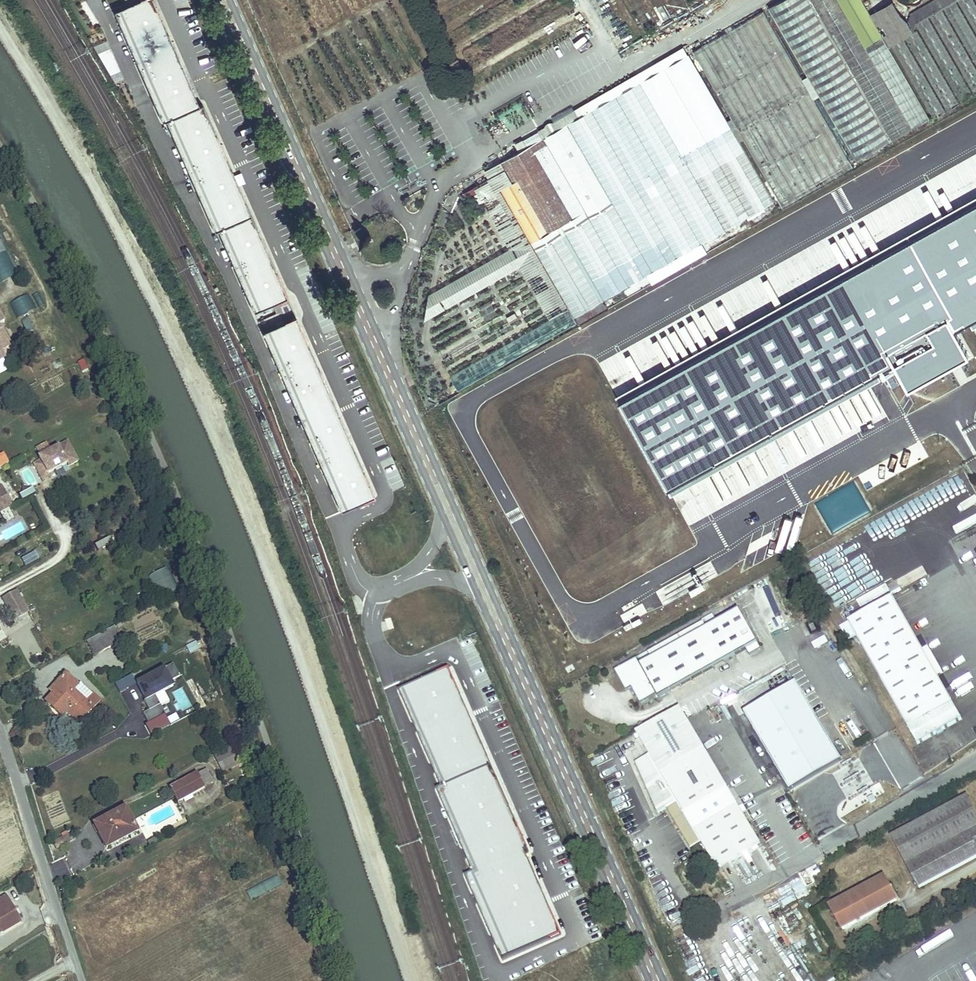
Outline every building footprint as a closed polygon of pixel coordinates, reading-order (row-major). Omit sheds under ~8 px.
[(118,13),(253,314),(286,299),(152,0),(148,0),(118,13)] [(774,202),(740,142),(745,139),(783,206),(853,167),(814,98),(820,96),(857,160),(930,119),(883,38),(866,47),(839,0),(782,0),(769,8),(808,76),(803,79),(764,11),(694,52),(732,118),(728,121),(689,54),(583,116),(579,109),(540,131),(544,138),(567,125),(653,271),(774,202)] [(883,38),(862,1),(862,0),(839,0),(866,47),(883,38)] [(910,14),(909,21),(915,31),(916,24),(927,17),(929,16),(942,9),(944,7),(955,1),(957,0),(934,0),(910,14)] [(973,0),(958,0),(975,31),(975,5),(973,0)] [(955,1),(944,7),(975,64),(975,37),(955,1)] [(892,19),(886,9),(875,15),(882,26),(892,19)] [(975,95),(975,69),(942,9),(929,16),(975,95)] [(927,17),(916,24),(962,103),(973,96),(927,17)] [(960,104),(917,31),(905,37),(948,111),(960,104)] [(102,32),(91,37),(112,84),(123,79),(102,32)] [(945,112),(903,39),(891,46),(933,119),(945,112)] [(653,271),(567,125),(544,138),(502,161),(514,182),(501,189),(574,317),(575,316),(579,324),(607,308),(604,301),(653,271)] [(451,376),(459,391),(577,323),(574,317),(501,189),(514,182),(502,161),(485,170),(489,178),(474,187),(475,189),(471,191),(474,197),(479,195),(483,201),(510,248),(429,295),(425,320),(520,267),(550,319),(451,376)] [(474,197),(478,204),(483,201),(479,195),(474,197)] [(616,395),(671,493),(882,378),(877,372),(894,365),(908,385),(968,353),(956,327),(970,321),(974,327),(975,325),(975,197),(616,395)] [(17,277),(0,239),(0,285),(17,277)] [(18,320),(34,310),(25,296),(9,306),(18,320)] [(19,320),(25,333),(33,329),(26,316),(19,320)] [(260,328),(272,326),(271,319),(259,320),(260,328)] [(296,320),(264,334),(342,513),(373,499),(296,320)] [(0,329),(0,351),(9,346),(0,329)] [(67,442),(39,457),(41,460),(48,474),(67,464),(68,466),(78,461),(67,442)] [(41,477),(48,474),(41,460),(34,464),(41,477)] [(0,487),(0,504),(3,503),(6,509),(13,506),(2,486),(0,487)] [(21,498),(34,492),(31,486),(19,493),(21,498)] [(26,565),(38,559),(34,553),(23,559),(26,565)] [(168,566),(148,577),(159,598),(179,588),(168,566)] [(12,592),(22,607),(25,606),(16,590),(12,592)] [(11,613),(22,607),(12,592),(3,598),(11,613)] [(918,744),(962,719),(893,598),(840,627),(847,640),(856,635),(918,744)] [(22,607),(11,613),(15,620),(26,614),(22,607)] [(713,615),(702,621),(703,623),(707,629),(652,659),(649,654),(648,652),(615,671),(626,691),(632,688),(641,704),(657,695),(659,699),(747,650),(750,655),(758,650),(759,647),(758,644),(740,610),(718,622),(713,615)] [(707,629),(703,623),(649,654),(652,659),(707,629)] [(108,630),(116,644),(121,641),(114,627),(108,630)] [(95,655),(116,644),(108,630),(87,641),(95,655)] [(812,644),(815,650),(828,642),(825,637),(812,644)] [(189,652),(198,648),(196,641),(186,644),(189,652)] [(173,664),(137,683),(146,700),(144,701),(149,711),(143,714),(149,724),(166,715),(162,708),(156,697),(165,692),(174,688),(170,681),(179,676),(173,664)] [(504,961),(563,934),(525,851),(530,849),(493,766),(449,669),(401,690),(445,787),(439,790),(476,873),(467,877),(504,961)] [(73,690),(78,685),(65,673),(53,686),(59,691),(56,695),(53,692),(45,701),(62,717),(67,711),(80,723),(93,708),(73,690)] [(73,690),(93,708),(100,701),(80,682),(78,685),(73,690)] [(184,688),(171,692),(177,711),(190,706),(184,688)] [(170,703),(165,692),(156,697),(162,708),(170,703)] [(761,843),(687,719),(681,709),(637,733),(650,754),(636,763),(658,813),(667,808),(691,849),(702,843),(717,869),(761,843)] [(223,756),(233,751),(229,745),(213,754),(221,769),(228,765),(223,756)] [(228,765),(237,760),(233,751),(223,756),(228,765)] [(854,756),(845,761),(847,765),(856,759),(854,756)] [(239,764),(237,760),(228,765),(221,769),(223,772),(239,764)] [(204,787),(212,782),(205,769),(197,774),(204,787)] [(843,785),(863,774),(862,772),(842,783),(843,785)] [(177,802),(204,787),(197,774),(170,788),(177,802)] [(787,777),(781,781),(785,787),(791,784),(787,777)] [(874,795),(868,798),(870,804),(876,800),(874,795)] [(891,836),(919,888),(975,858),(975,811),(967,795),(891,836)] [(104,844),(135,827),(125,808),(94,825),(104,844)] [(106,848),(137,831),(135,827),(104,844),(106,848)] [(57,848),(75,839),(71,832),(53,842),(57,848)] [(159,842),(156,837),(148,841),(151,846),(159,842)] [(276,873),(245,890),(250,898),(280,882),(276,873)] [(884,877),(830,906),(843,930),(897,900),(884,877)] [(582,893),(576,878),(570,881),(577,895),(582,893)] [(5,896),(0,898),(0,928),(1,930),(18,920),(5,896)] [(851,969),(847,962),(841,966),(845,973),(851,969)]
